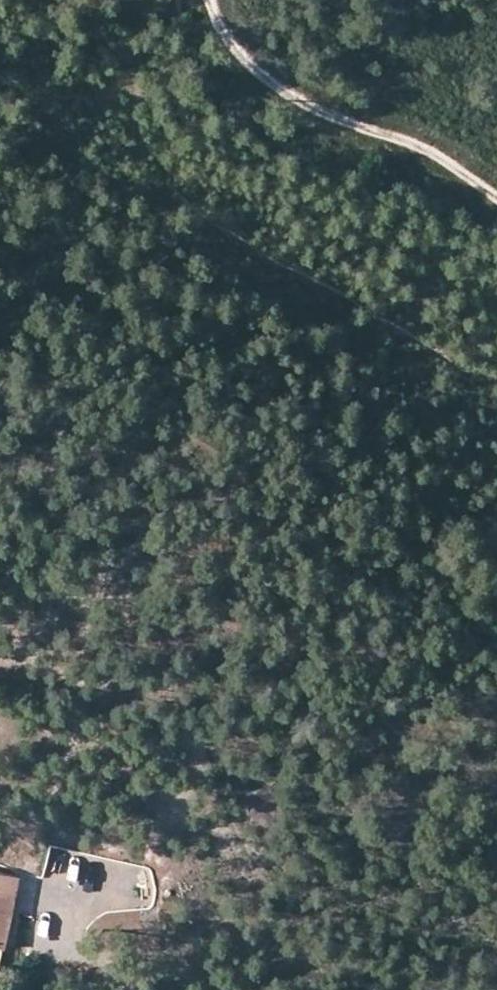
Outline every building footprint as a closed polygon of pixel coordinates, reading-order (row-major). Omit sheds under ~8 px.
[(12,875),(0,872),(0,940),(12,875)]
